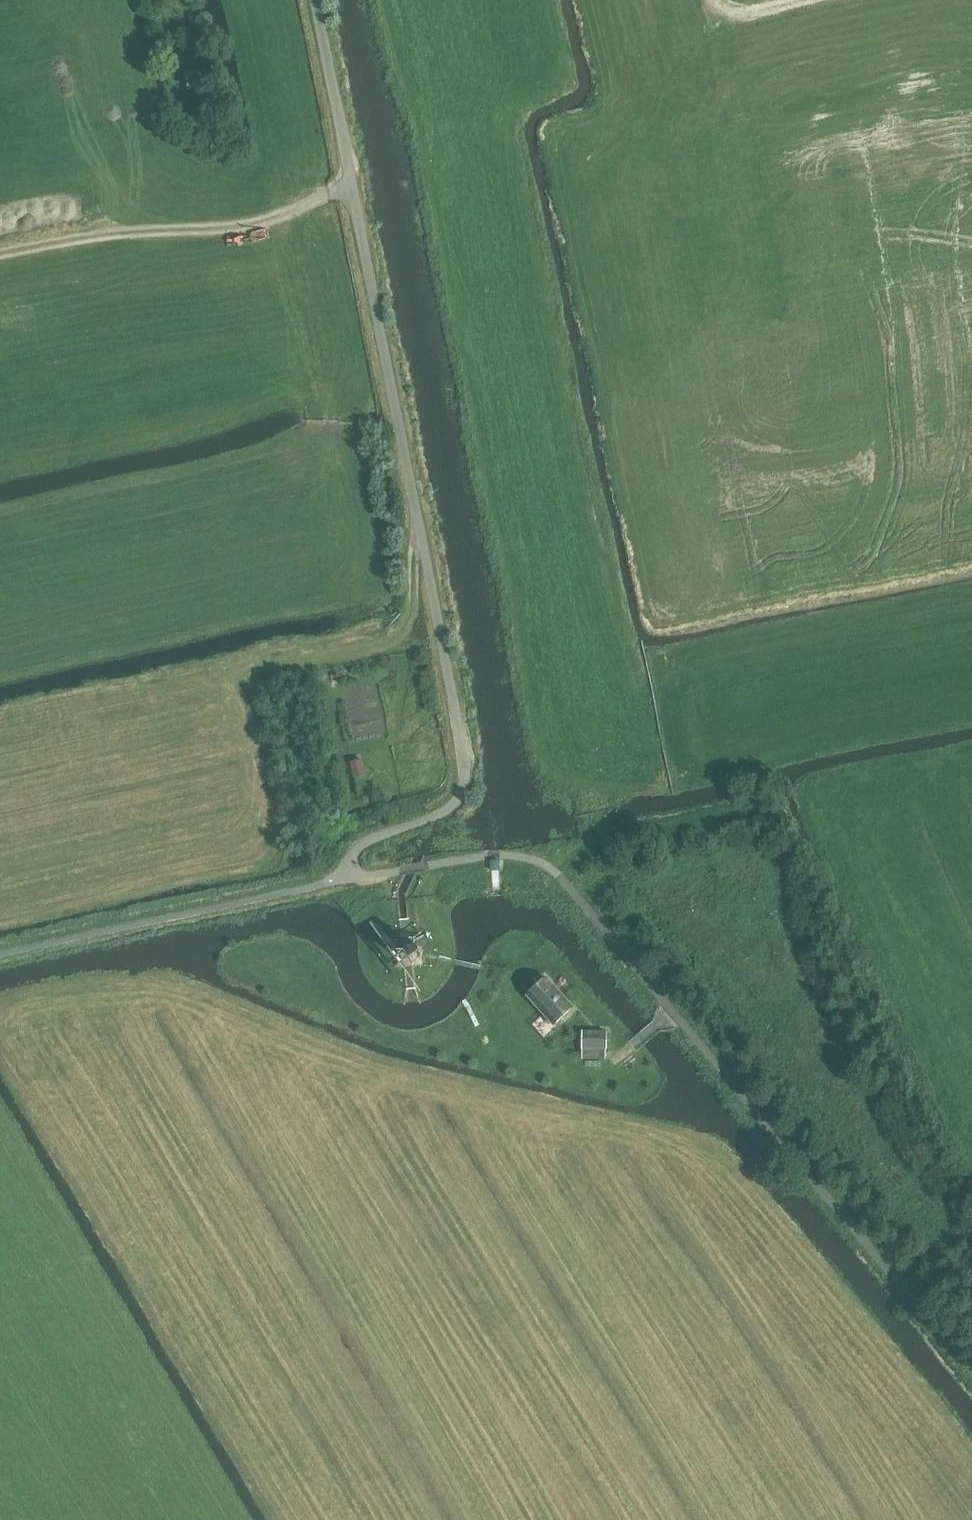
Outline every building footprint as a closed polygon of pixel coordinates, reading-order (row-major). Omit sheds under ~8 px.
[(199,70),(184,75),(189,90),(204,85),(199,70)] [(354,778),(366,776),(363,761),(351,763),(354,778)] [(494,861),(491,861),(491,876),(512,876),(512,861),(509,861),(494,861)] [(414,963),(420,962),(418,940),(412,940),(410,940),(404,941),(402,941),(395,942),(397,964),(404,964),(406,964),(412,963),(414,963)] [(527,995),(554,1025),(574,1008),(546,978),(527,995)] [(582,1048),(607,1049),(607,1032),(583,1031),(582,1048)]
